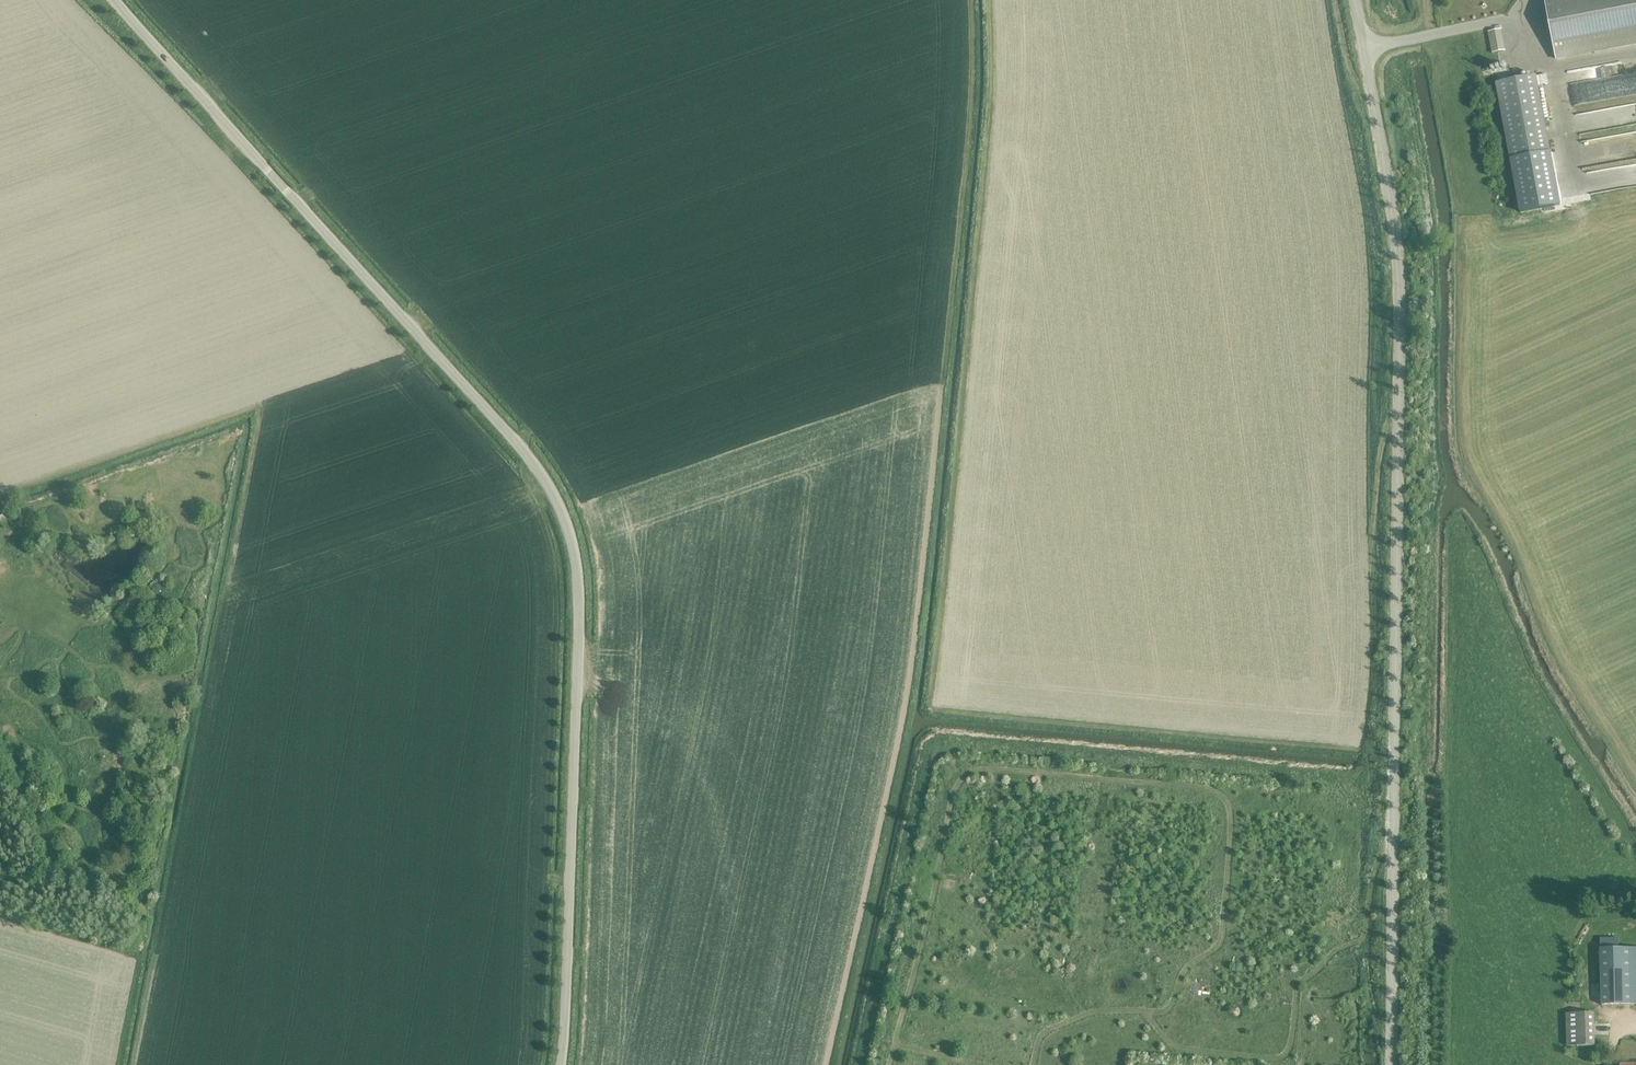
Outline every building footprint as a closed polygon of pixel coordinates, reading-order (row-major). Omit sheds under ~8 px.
[(1556,60),(1635,44),(1635,0),(1545,0),(1556,60)] [(1488,33),(1492,54),(1505,51),(1501,30),(1488,33)] [(1545,75),(1536,77),(1536,80),(1537,86),(1547,84),(1545,75)] [(1536,77),(1535,76),(1496,83),(1510,159),(1550,152),(1537,86),(1536,80),(1536,77)] [(1400,170),(1393,171),(1395,183),(1402,181),(1400,170)] [(132,837),(125,843),(129,849),(137,843),(132,837)] [(1599,938),(1600,1005),(1635,1005),(1635,948),(1617,948),(1617,938),(1599,938)] [(1593,1013),(1565,1014),(1566,1046),(1594,1046),(1593,1013)]
